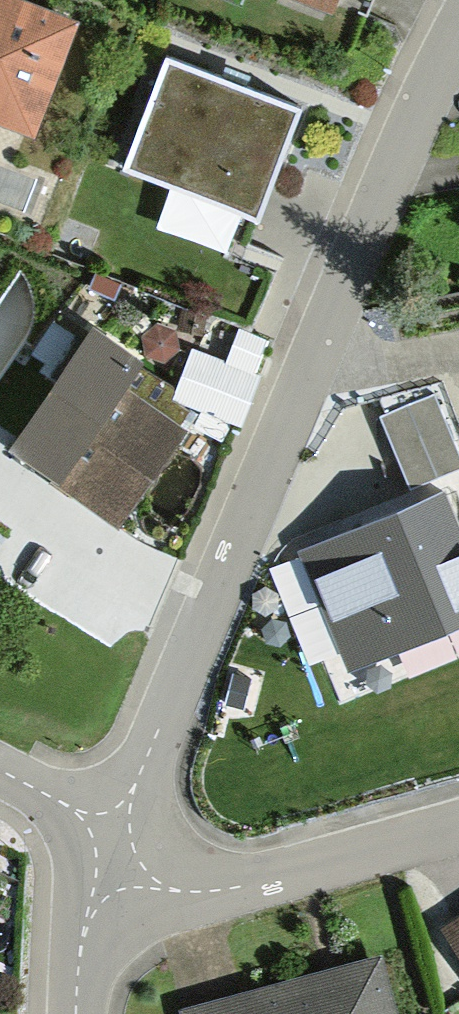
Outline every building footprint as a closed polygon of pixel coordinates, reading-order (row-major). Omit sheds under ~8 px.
[(33,120),(72,11),(43,0),(0,0),(0,108),(33,120)] [(334,18),(341,0),(284,0),(334,18)] [(238,71),(166,45),(126,155),(257,202),(297,93),(238,71)] [(61,478),(119,517),(186,418),(126,377),(145,350),(92,314),(13,430),(61,463),(54,474),(61,478)] [(257,371),(191,345),(173,392),(238,418),(257,371)] [(435,389),(379,413),(408,482),(458,460),(458,446),(435,389)] [(297,531),(347,652),(418,623),(458,606),(458,508),(444,471),(297,531)] [(441,921),(458,948),(458,909),(441,921)] [(180,1006),(182,1013),(396,1013),(378,951),(340,961),(180,1006)]
